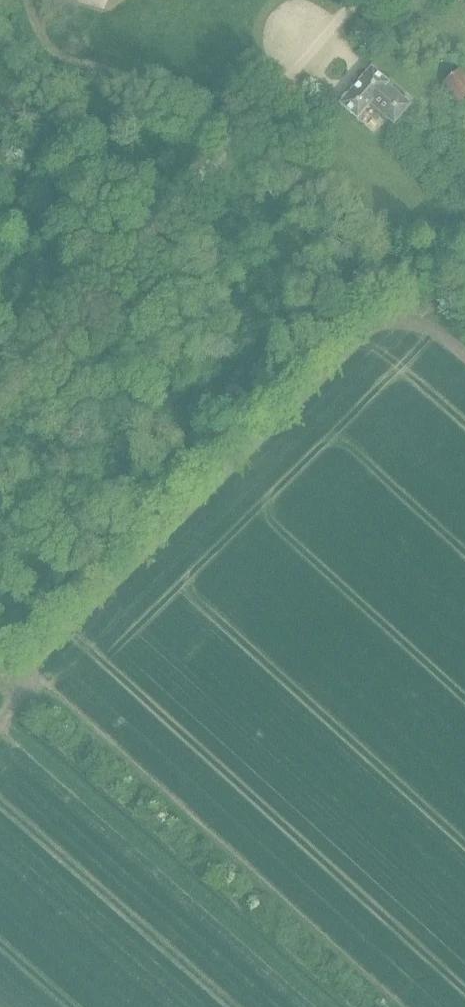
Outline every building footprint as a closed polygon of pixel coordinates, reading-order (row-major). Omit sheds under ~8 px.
[(393,124),(411,103),(387,82),(388,80),(372,66),(339,102),(355,117),(369,102),(393,124)] [(460,68),(443,83),(461,104),(464,101),(464,75),(460,68)]
